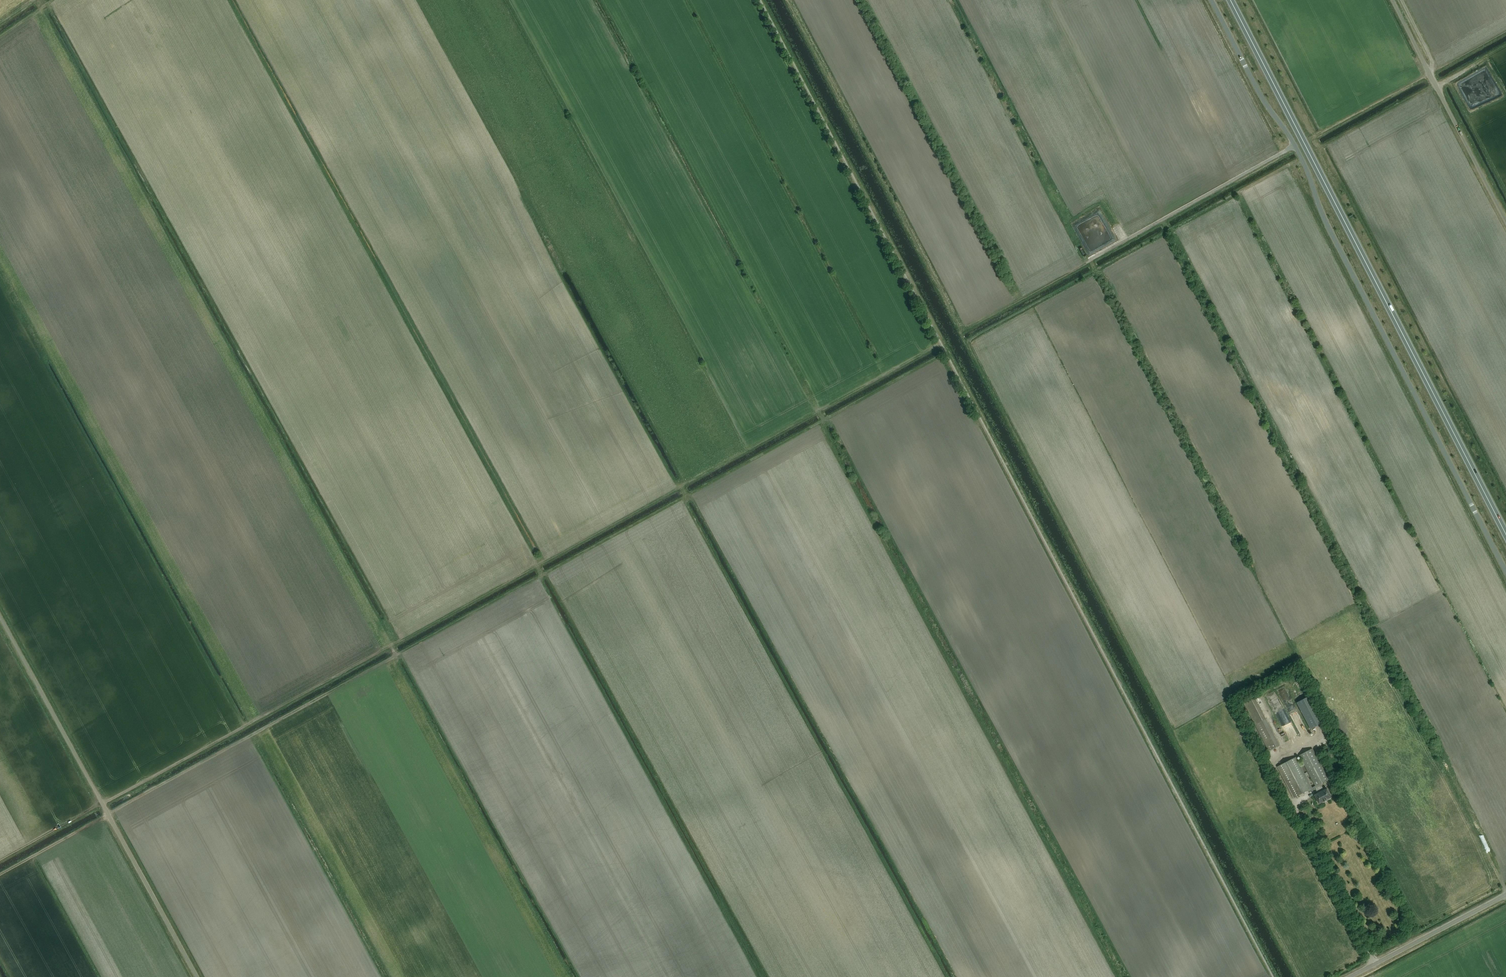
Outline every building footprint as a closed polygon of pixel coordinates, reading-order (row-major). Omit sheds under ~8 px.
[(1310,696),(1297,703),(1311,730),(1324,723),(1310,696)] [(1268,752),(1280,746),(1255,698),(1244,703),(1268,752)] [(1293,799),(1308,791),(1309,793),(1316,789),(1318,793),(1315,795),(1319,804),(1332,797),(1327,789),(1324,790),(1320,784),(1329,780),(1312,749),(1300,755),(1316,786),(1312,788),(1296,758),(1277,767),(1293,799)]
